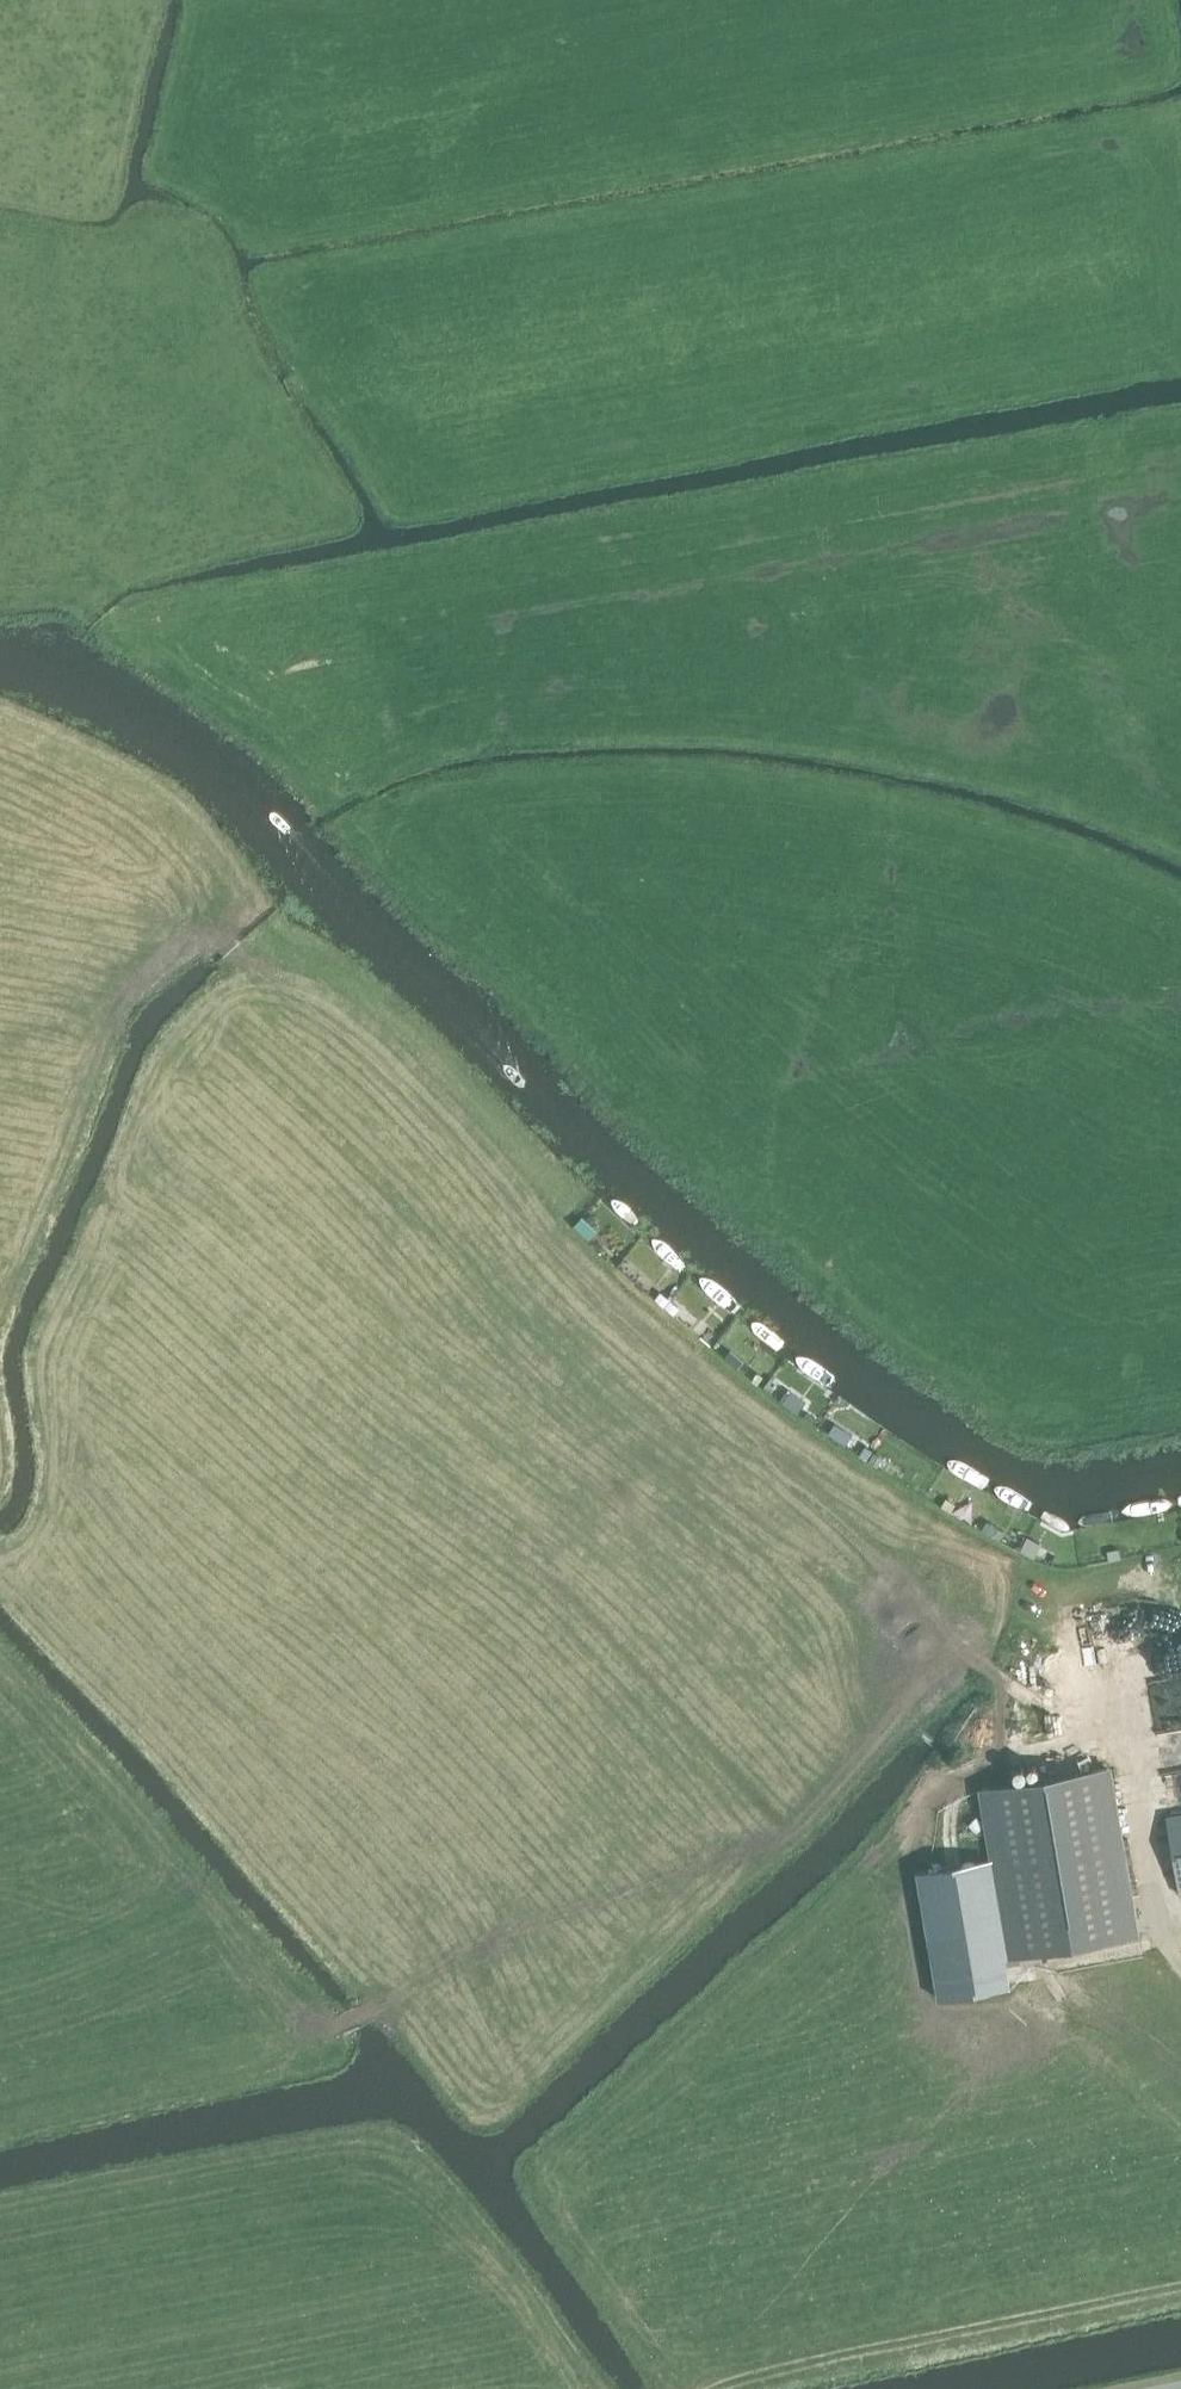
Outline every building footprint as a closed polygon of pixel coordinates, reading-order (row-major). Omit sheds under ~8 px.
[(834,1422),(828,1432),(846,1444),(852,1433),(834,1422)] [(1028,1536),(1021,1549),(1035,1555),(1041,1542),(1028,1536)] [(1119,1547),(1106,1549),(1109,1559),(1121,1556),(1119,1547)] [(1140,1934),(1111,1765),(978,1788),(1006,1957),(1140,1934)] [(1166,1815),(1178,1893),(1180,1893),(1180,1813),(1166,1815)] [(989,1858),(918,1870),(939,1998),(1010,1986),(989,1858)]
